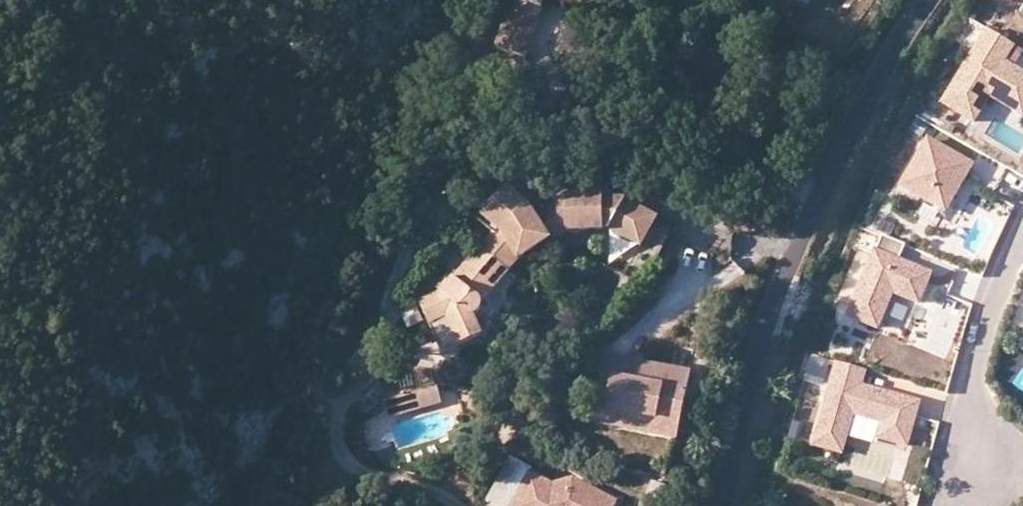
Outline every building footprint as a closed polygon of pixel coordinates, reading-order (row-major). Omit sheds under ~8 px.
[(495,46),(525,55),(543,0),(522,0),(521,2),(516,0),(512,12),(507,11),(495,46)] [(578,9),(581,0),(550,0),(578,9)] [(1010,65),(1020,47),(992,30),(950,106),(981,125),(997,98),(1022,114),(1022,73),(1010,65)] [(978,167),(935,143),(909,188),(952,213),(978,167)] [(483,210),(499,225),(479,245),(511,267),(521,256),(548,235),(551,232),(566,223),(610,222),(641,240),(656,215),(626,198),(604,192),(568,192),(538,213),(529,200),(508,183),(483,210)] [(511,267),(479,245),(439,288),(417,298),(442,350),(482,331),(472,308),(511,267)] [(932,276),(873,253),(847,317),(880,331),(895,294),(921,305),(932,276)] [(934,311),(923,347),(949,355),(960,319),(934,311)] [(690,374),(600,355),(590,401),(604,404),(600,425),(676,442),(690,374)] [(830,364),(812,358),(805,381),(823,386),(830,364)] [(865,372),(839,364),(816,447),(842,454),(853,416),(884,424),(880,439),(907,447),(919,405),(861,389),(865,372)] [(439,402),(434,386),(382,400),(387,417),(439,402)] [(527,475),(512,505),(617,505),(619,502),(573,480),(552,487),(527,475)]
